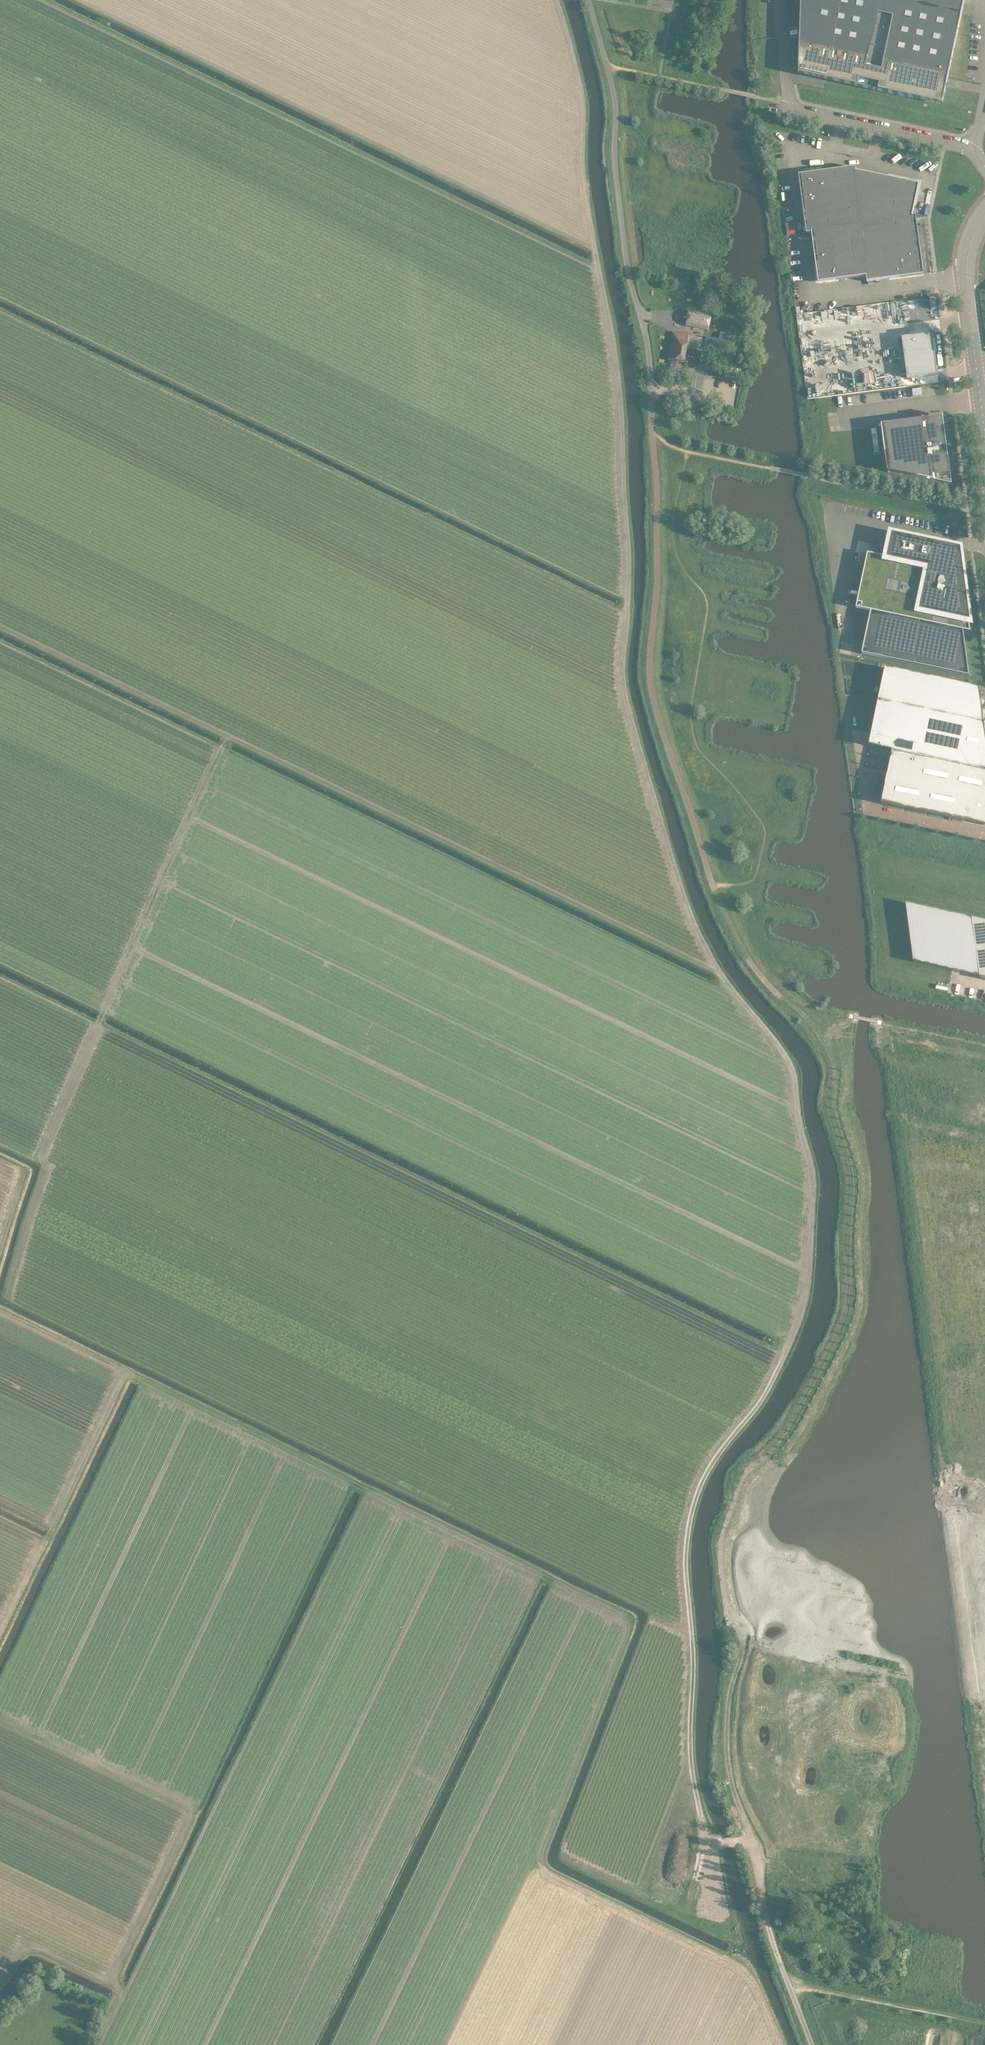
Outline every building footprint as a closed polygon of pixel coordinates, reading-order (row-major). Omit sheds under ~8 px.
[(798,72),(943,102),(948,77),(964,0),(800,0),(798,72)] [(799,175),(807,232),(812,231),(819,281),(867,274),(867,280),(922,273),(915,216),(911,217),(918,184),(855,171),(854,168),(799,175)] [(689,310),(686,324),(708,329),(711,315),(689,310)] [(672,331),(668,359),(684,362),(689,334),(672,331)] [(910,336),(902,337),(907,377),(937,373),(934,352),(935,352),(932,333),(910,336),(910,335),(910,336)] [(682,372),(670,370),(669,376),(681,378),(682,372)] [(938,417),(881,424),(884,450),(891,472),(940,482),(951,480),(949,466),(947,466),(944,457),(948,456),(946,441),(938,417)] [(870,613),(862,653),(969,675),(963,632),(963,630),(970,631),(961,561),(957,560),(955,549),(943,546),(913,540),(913,541),(911,550),(909,561),(888,557),(867,552),(867,553),(856,607),(870,610),(870,613)] [(868,745),(892,750),(890,759),(888,768),(887,774),(885,784),(881,803),(963,820),(984,825),(984,737),(978,687),(885,667),(868,745)] [(905,901),(913,961),(952,970),(984,977),(984,919),(905,901)]
